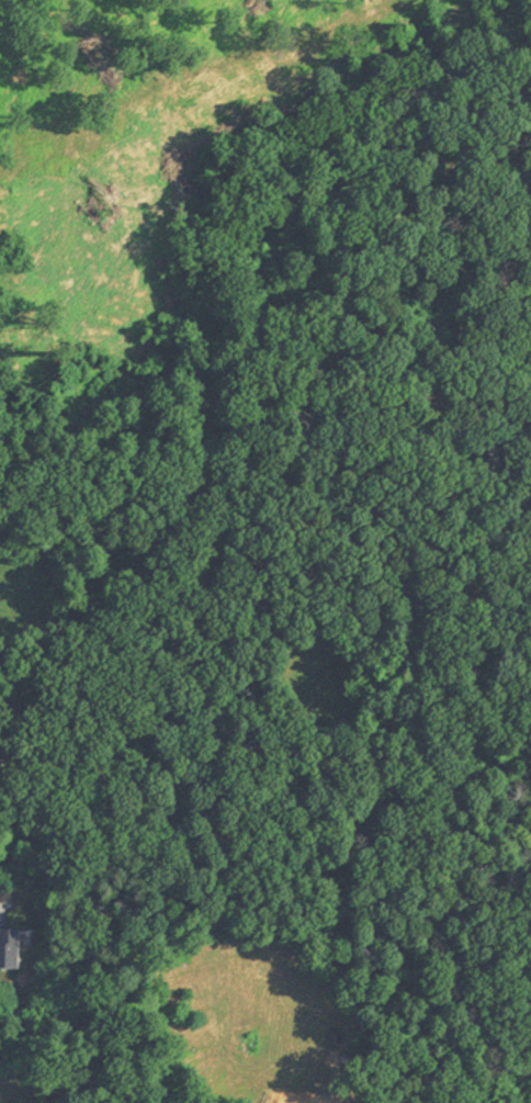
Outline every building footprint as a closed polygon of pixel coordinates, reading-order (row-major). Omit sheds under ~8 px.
[(0,932),(0,975),(19,975),(19,932),(0,932)]
